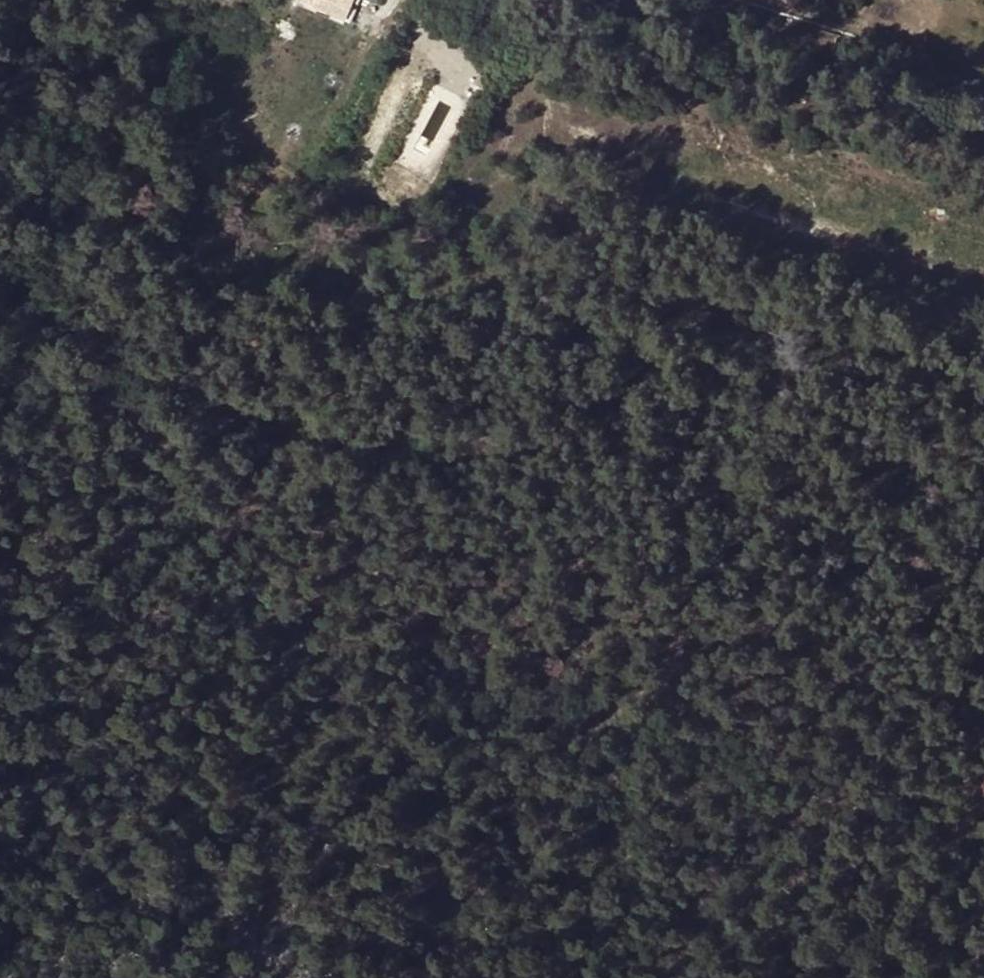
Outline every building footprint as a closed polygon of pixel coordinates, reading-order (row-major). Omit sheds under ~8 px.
[(338,1),(357,9),(360,0),(338,0),(338,1)]
